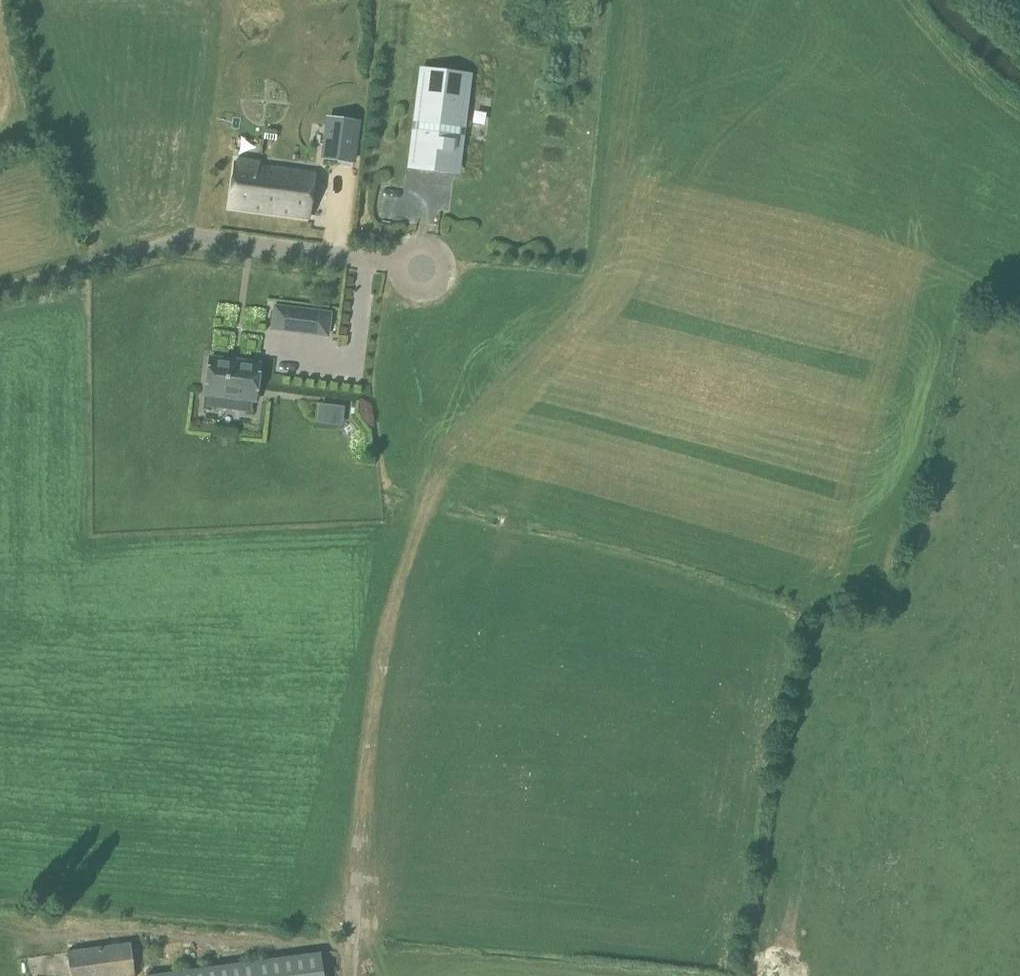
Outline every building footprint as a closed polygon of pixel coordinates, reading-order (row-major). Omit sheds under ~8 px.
[(461,176),(473,74),(420,68),(407,169),(461,176)] [(353,162),(359,121),(328,117),(322,158),(353,162)] [(236,163),(230,208),(309,218),(314,174),(250,165),(248,161),(238,160),(236,163)] [(274,308),(271,332),(328,339),(331,315),(274,308)] [(261,357),(213,350),(206,400),(255,407),(256,383),(261,357)] [(344,406),(320,403),(317,421),(342,424),(344,406)] [(172,973),(151,975),(322,975),(319,953),(184,971),(180,941),(168,943),(172,973)] [(130,943),(66,952),(70,975),(135,975),(130,943)] [(27,963),(27,975),(65,975),(65,964),(27,963)]
